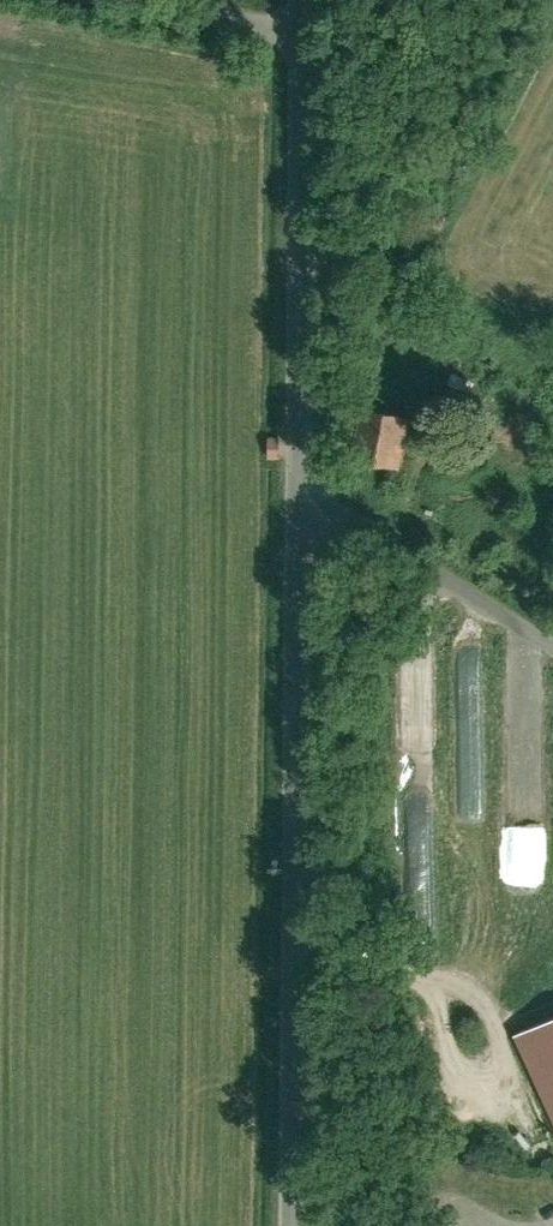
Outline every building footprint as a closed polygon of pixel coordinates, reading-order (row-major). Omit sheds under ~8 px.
[(413,413),(366,402),(354,455),(401,466),(413,413)] [(264,435),(264,457),(276,458),(276,436),(264,435)] [(529,1031),(552,1087),(552,1020),(529,1031)]
